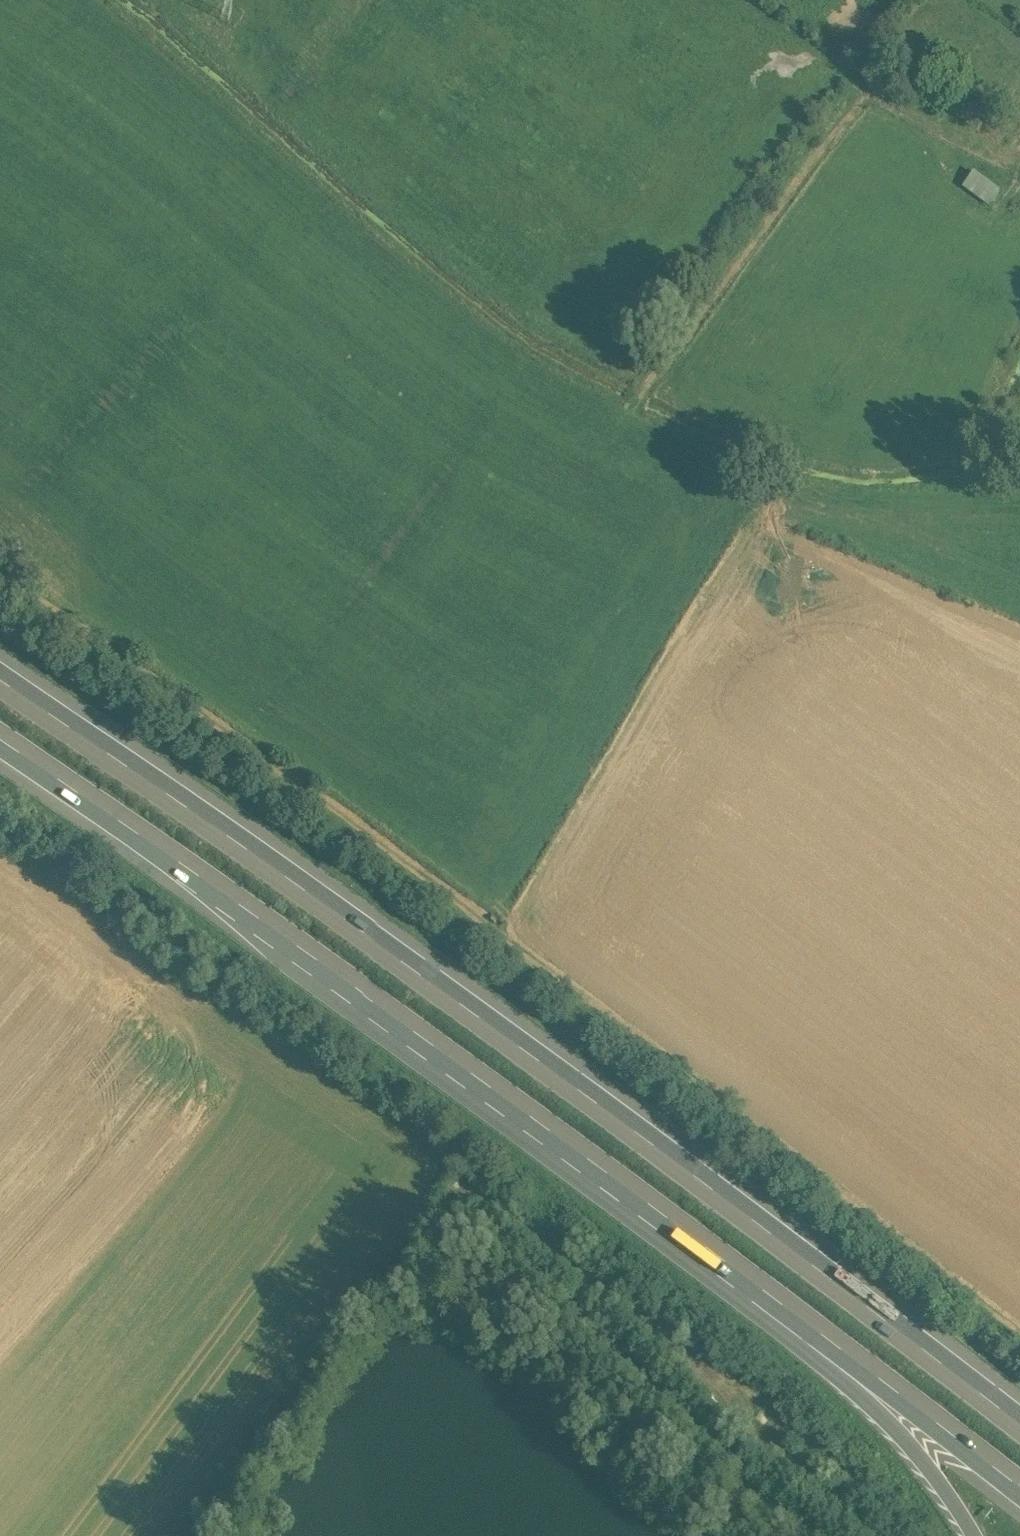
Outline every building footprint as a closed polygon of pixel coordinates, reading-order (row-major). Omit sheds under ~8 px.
[(974,170),(962,186),(990,205),(1002,188),(974,170)]
